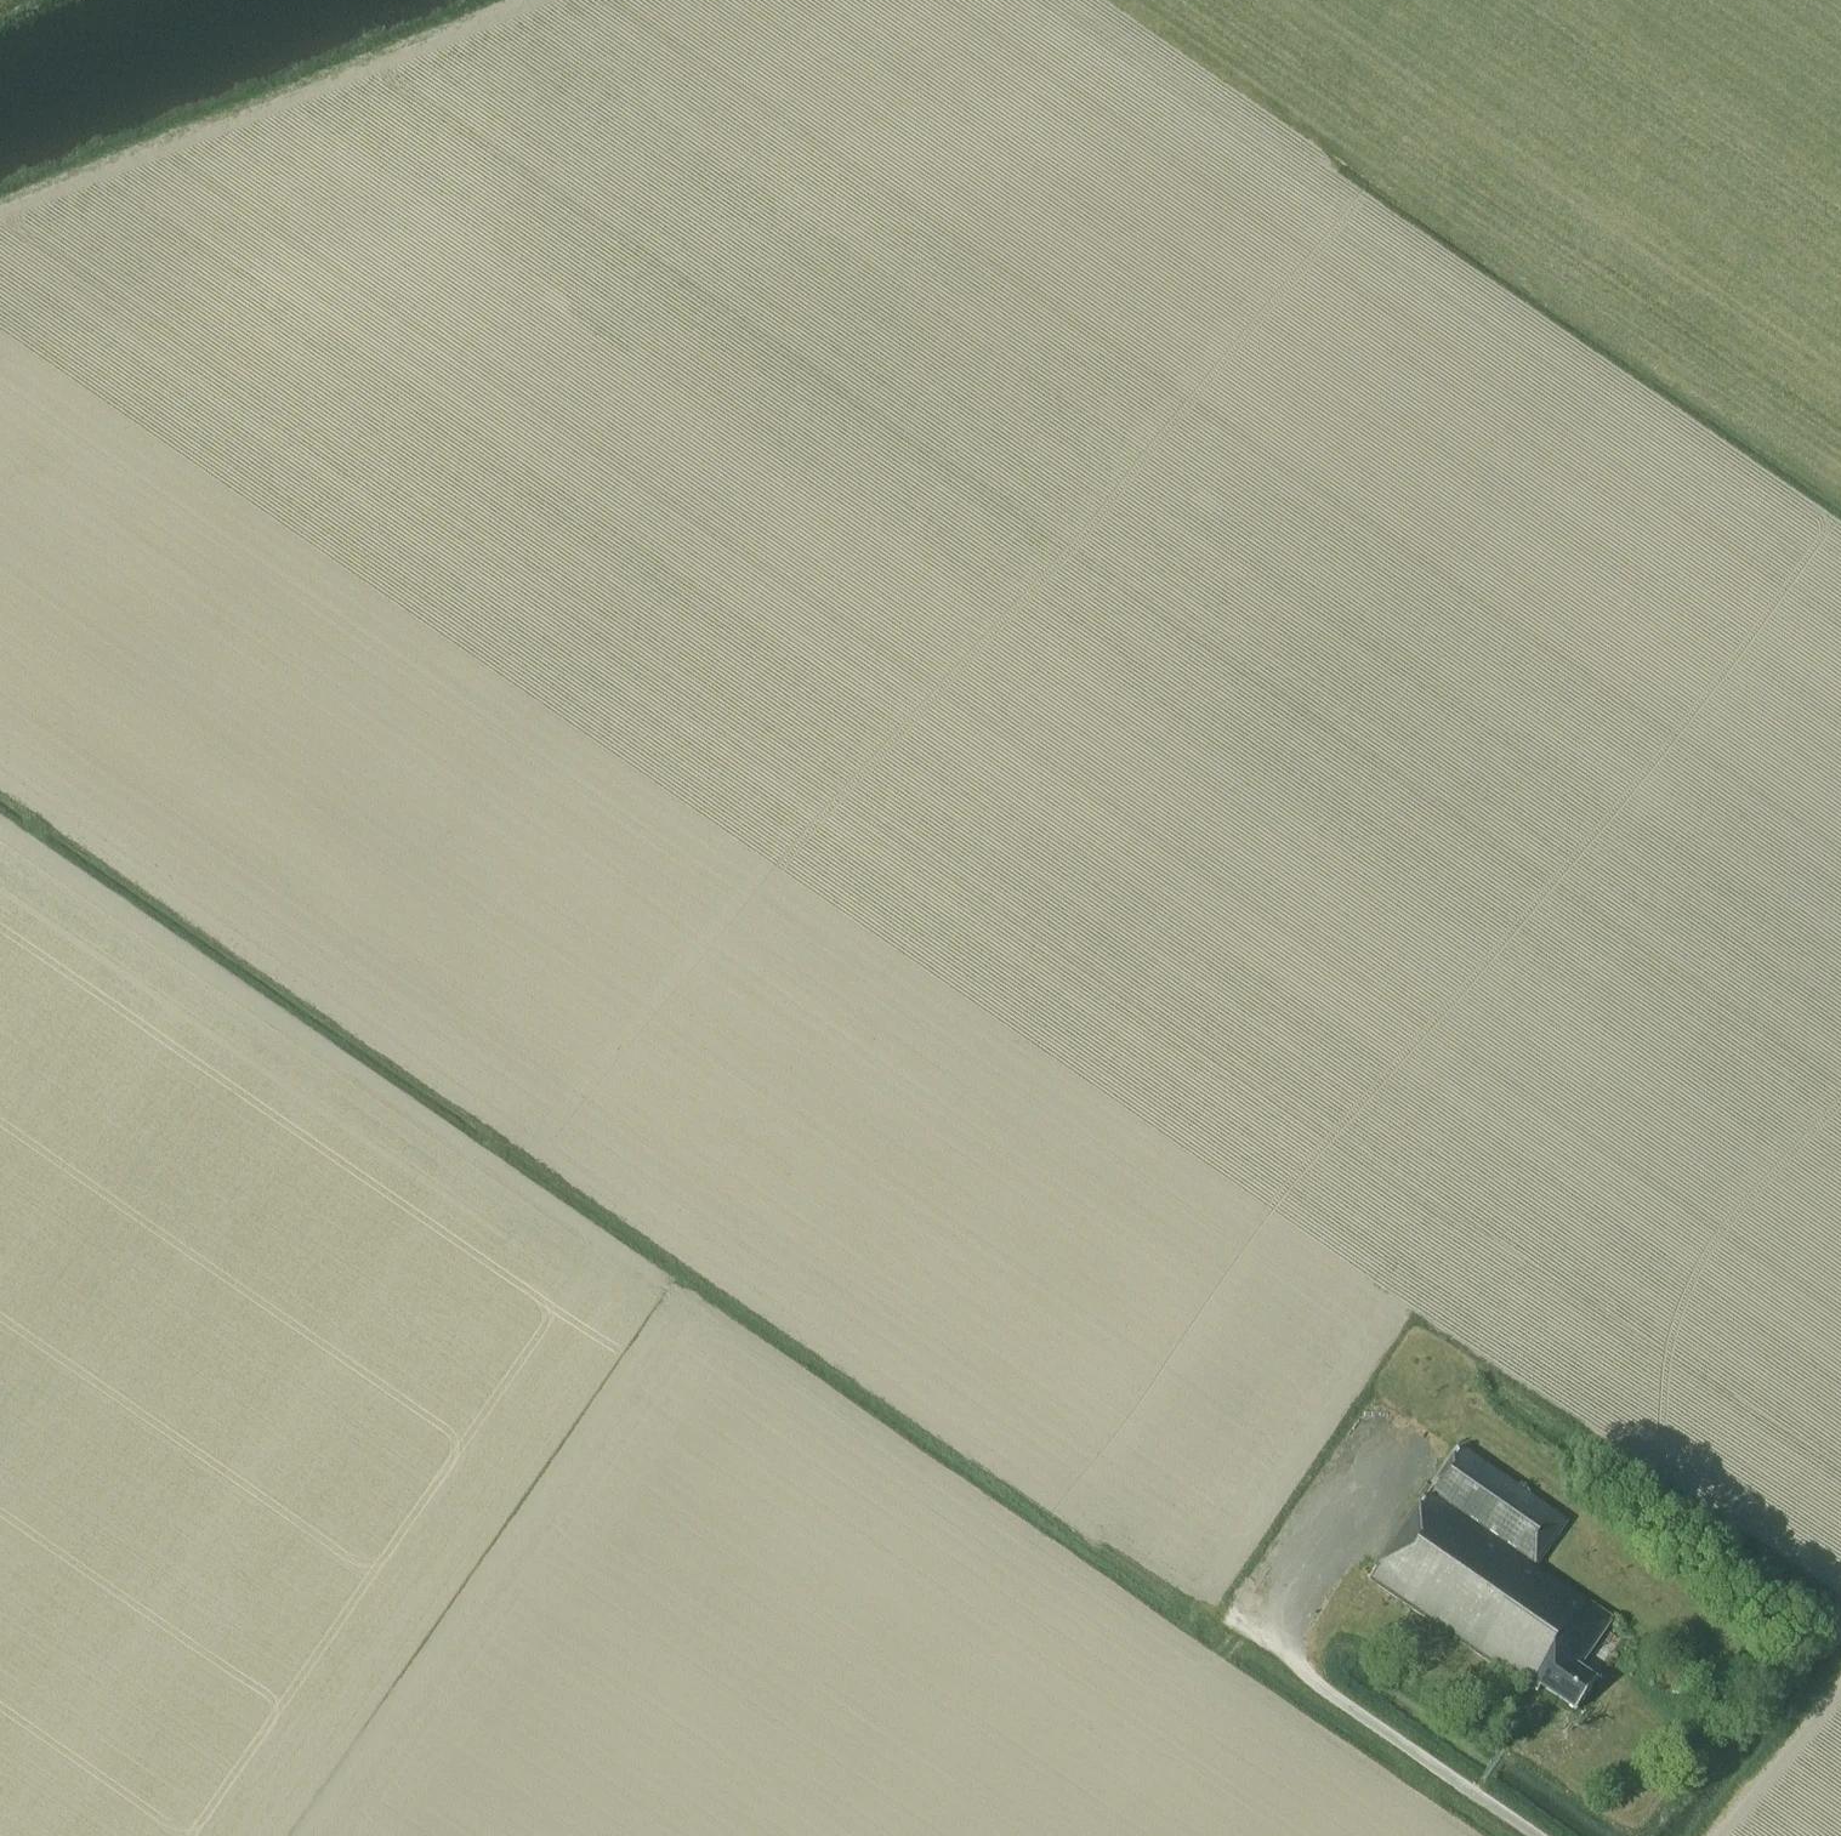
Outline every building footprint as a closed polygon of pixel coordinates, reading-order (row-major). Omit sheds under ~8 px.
[(1580,1667),(1613,1618),(1536,1566),(1567,1520),(1461,1449),(1371,1582),(1518,1681),(1519,1679),(1537,1691),(1540,1687),(1576,1711),(1598,1679),(1580,1667)]
